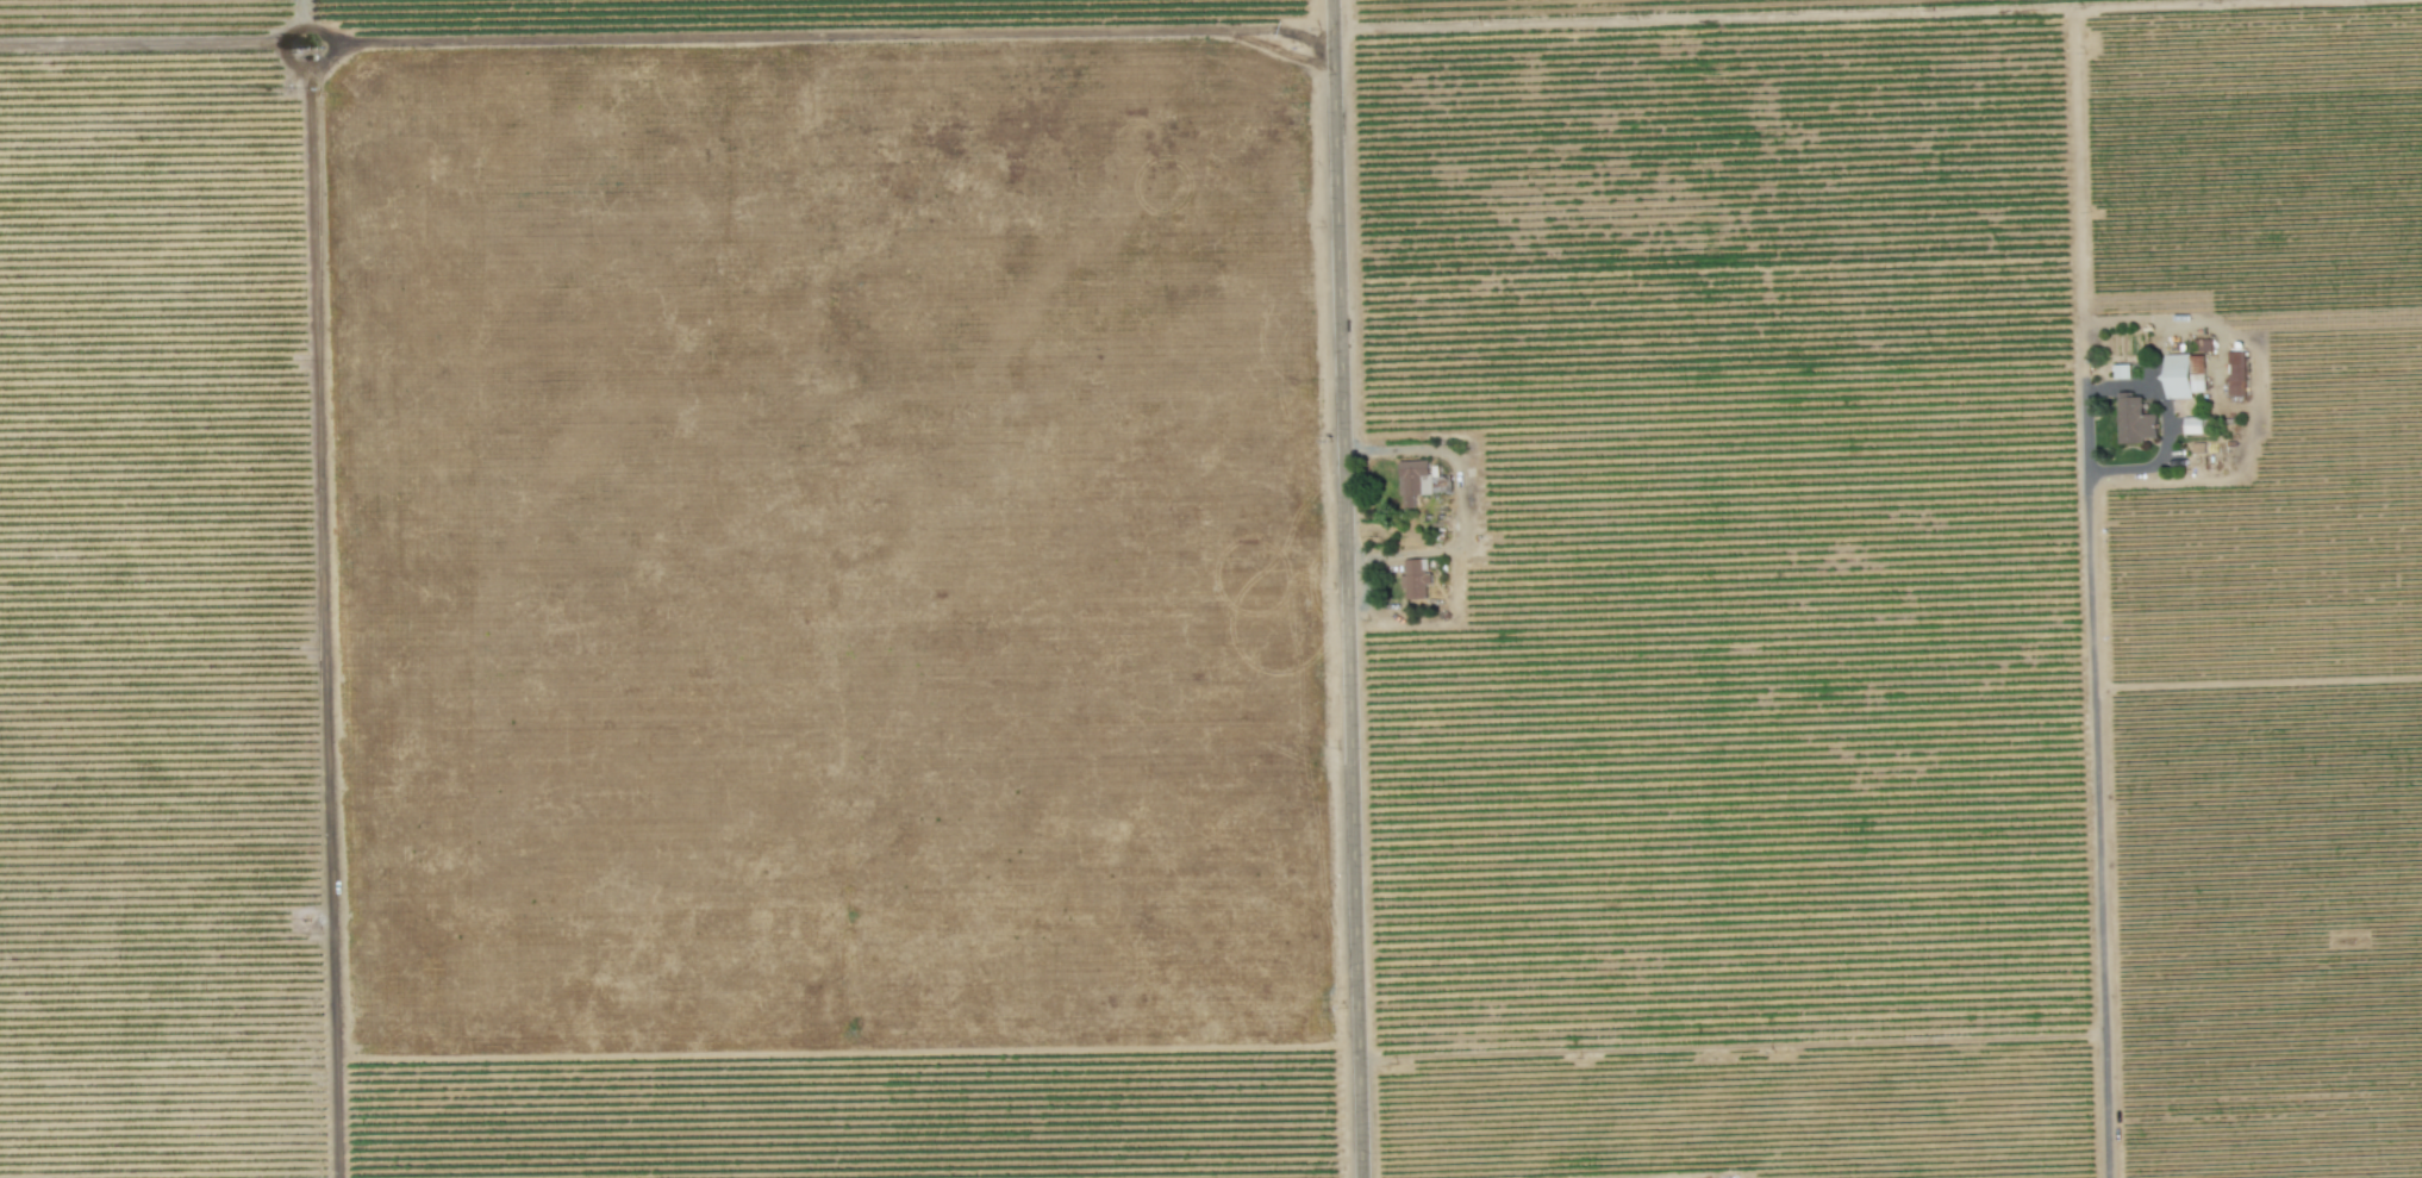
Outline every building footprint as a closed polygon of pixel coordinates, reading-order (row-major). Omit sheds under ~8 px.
[(2204,391),(2203,353),(2165,354),(2166,398),(2193,397),(2193,391),(2204,391)] [(2142,396),(2117,396),(2118,443),(2143,442),(2143,437),(2157,437),(2157,413),(2142,413),(2142,396)] [(2183,433),(2201,433),(2201,416),(2183,417),(2183,433)] [(1429,459),(1398,460),(1400,507),(1415,506),(1414,494),(1430,493),(1429,459)]
